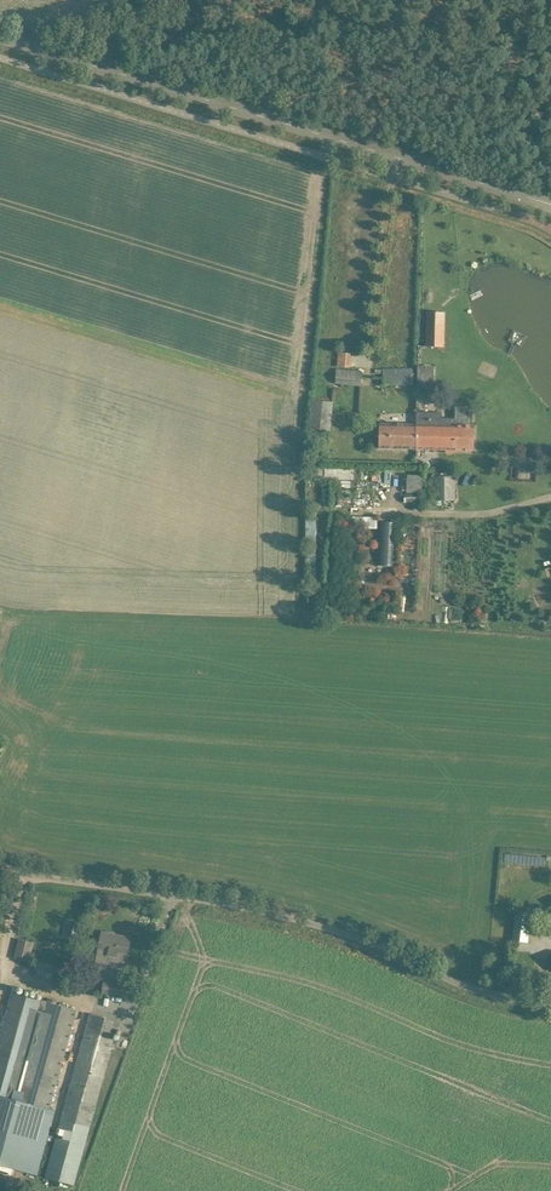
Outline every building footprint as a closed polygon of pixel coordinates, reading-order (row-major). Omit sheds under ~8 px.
[(423,311),(422,347),(441,348),(442,312),(423,311)] [(336,352),(335,367),(348,367),(349,352),(336,352)] [(418,366),(418,385),(432,385),(433,366),(418,366)] [(334,384),(361,386),(362,371),(335,369),(334,384)] [(382,369),(382,385),(414,385),(414,369),(382,369)] [(310,429),(330,431),(333,402),(312,400),(310,429)] [(465,419),(466,407),(459,406),(459,415),(458,415),(458,418),(465,419)] [(416,425),(415,449),(462,450),(474,450),(474,426),(472,426),(472,419),(442,418),(442,413),(416,412),(416,425)] [(379,448),(415,449),(416,425),(380,424),(379,448)] [(314,467),(314,480),(322,480),(323,467),(314,467)] [(455,501),(454,476),(434,476),(435,501),(455,501)] [(421,493),(404,493),(404,502),(421,502),(421,493)] [(351,528),(375,529),(376,517),(351,516),(351,528)] [(391,566),(392,522),(378,521),(377,566),(391,566)] [(513,940),(527,941),(530,913),(516,911),(513,940)] [(71,922),(68,936),(78,938),(81,924),(71,922)] [(99,952),(97,961),(95,973),(104,975),(107,964),(125,968),(131,938),(102,933),(99,944),(98,952),(99,952)] [(15,959),(29,962),(35,944),(21,940),(15,959)] [(15,969),(9,967),(14,951),(0,947),(0,1022),(15,969)] [(39,975),(58,981),(61,969),(42,964),(39,975)] [(103,993),(122,995),(123,983),(104,981),(103,993)] [(76,1010),(55,1004),(56,1001),(48,999),(46,1005),(41,1003),(42,1001),(12,993),(0,1038),(0,1174),(25,1181),(27,1173),(37,1176),(56,1111),(49,1109),(76,1010)] [(74,1185),(119,1022),(91,1014),(45,1177),(74,1185)]
